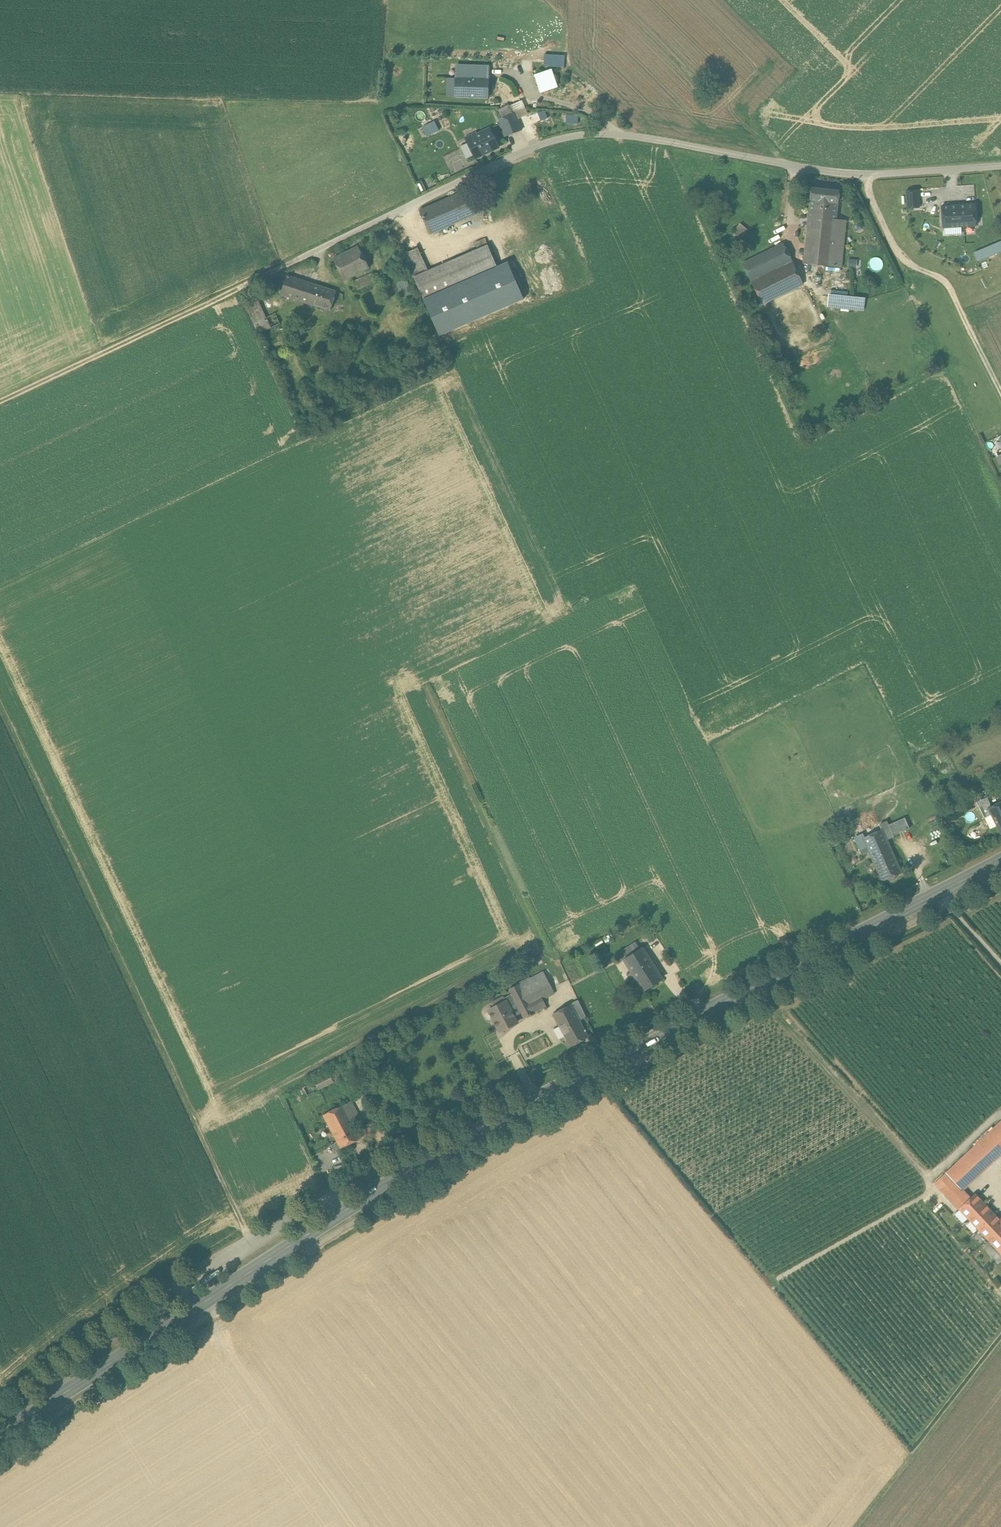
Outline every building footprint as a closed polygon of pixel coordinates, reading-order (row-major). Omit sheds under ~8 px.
[(546,53),(546,67),(567,67),(567,54),(546,53)] [(488,67),(457,66),(457,78),(488,79),(488,67)] [(488,79),(457,78),(456,95),(487,96),(488,79)] [(509,105),(499,109),(502,118),(512,114),(509,105)] [(502,118),(498,120),(505,137),(523,130),(516,113),(512,114),(502,118)] [(578,115),(566,114),(566,124),(578,124),(578,115)] [(435,122),(422,127),(426,136),(439,131),(435,122)] [(490,128),(467,139),(475,157),(499,146),(490,128)] [(839,190),(811,188),(809,200),(810,200),(838,203),(839,190)] [(465,190),(446,198),(456,222),(476,214),(465,190)] [(918,190),(906,191),(907,208),(919,207),(918,190)] [(446,198),(420,209),(430,233),(456,222),(446,198)] [(838,203),(810,200),(803,263),(841,267),(846,220),(836,219),(838,203)] [(976,226),(975,204),(941,206),(943,228),(976,226)] [(740,223),(731,234),(739,241),(748,230),(740,223)] [(485,237),(475,242),(477,247),(487,243),(485,237)] [(974,253),(977,261),(1000,251),(1000,242),(974,253)] [(783,243),(742,264),(751,281),(792,260),(783,243)] [(487,244),(443,263),(453,285),(497,266),(487,244)] [(358,245),(333,258),(344,279),(369,267),(358,245)] [(417,247),(403,253),(413,275),(428,269),(417,247)] [(847,257),(846,265),(854,266),(855,259),(847,257)] [(879,266),(877,258),(870,259),(872,268),(879,266)] [(792,260),(751,281),(762,304),(803,284),(792,260)] [(443,263),(414,276),(423,298),(453,285),(443,263)] [(314,283),(287,274),(281,293),(308,302),(314,283)] [(366,275),(354,281),(357,289),(370,283),(366,275)] [(336,290),(314,283),(308,302),(330,310),(336,290)] [(267,295),(245,305),(258,333),(280,322),(267,295)] [(858,299),(829,295),(828,306),(857,309),(858,299)] [(986,447),(1000,447),(1000,437),(986,437),(986,447)] [(987,797),(977,802),(980,809),(990,804),(989,804),(990,803),(987,797)] [(985,818),(990,829),(997,826),(1000,833),(1000,801),(991,807),(988,808),(992,814),(985,818)] [(990,804),(980,809),(984,818),(985,818),(992,814),(988,808),(991,807),(990,804)] [(905,817),(889,825),(889,826),(893,836),(910,828),(905,817)] [(889,826),(882,829),(886,839),(893,836),(889,826)] [(882,829),(863,837),(872,857),(891,849),(886,839),(882,829)] [(891,849),(872,857),(883,880),(901,872),(891,849)] [(622,950),(627,957),(641,949),(637,941),(622,950)] [(627,957),(623,960),(625,963),(643,952),(641,949),(627,957)] [(643,952),(625,963),(642,992),(660,980),(643,952)] [(544,971),(519,984),(524,993),(537,986),(548,980),(544,971)] [(553,988),(548,980),(537,986),(541,995),(553,988)] [(524,993),(519,984),(510,989),(512,993),(517,1001),(516,1001),(519,1007),(519,1008),(522,1012),(524,1018),(535,1013),(524,993)] [(537,986),(524,993),(535,1013),(547,1006),(543,999),(541,995),(537,986)] [(555,993),(553,988),(541,995),(543,999),(555,993)] [(517,1001),(512,993),(504,998),(506,1001),(506,1000),(515,1016),(522,1012),(519,1008),(519,1007),(516,1001),(517,1001)] [(506,1001),(489,1010),(500,1031),(518,1022),(515,1016),(506,1000),(506,1001)] [(579,1000),(571,1004),(577,1015),(580,1020),(586,1016),(579,1000)] [(571,1004),(553,1014),(559,1024),(577,1015),(571,1004)] [(577,1015),(559,1024),(571,1046),(589,1036),(585,1031),(586,1030),(586,1029),(585,1029),(580,1020),(577,1015)] [(329,1073),(314,1080),(319,1089),(333,1082),(329,1073)] [(314,1080),(303,1086),(307,1095),(319,1089),(314,1080)] [(355,1099),(348,1103),(352,1114),(357,1123),(365,1120),(355,1099)] [(348,1103),(325,1113),(330,1124),(352,1114),(348,1103)] [(352,1114),(330,1124),(341,1148),(363,1138),(357,1123),(352,1114)] [(971,1197),(963,1189),(1000,1154),(1000,1121),(934,1184),(958,1209),(959,1208),(971,1197)] [(969,1219),(985,1204),(975,1193),(971,1197),(959,1208),(969,1219)] [(979,1229),(995,1214),(985,1204),(969,1219),(979,1229)] [(1000,1219),(995,1214),(979,1229),(1000,1253),(1000,1221),(1000,1219)]
